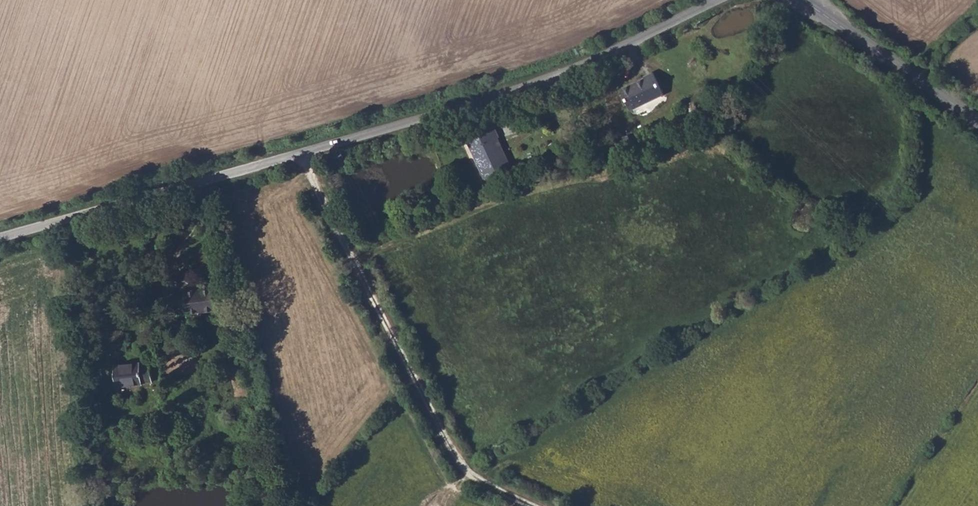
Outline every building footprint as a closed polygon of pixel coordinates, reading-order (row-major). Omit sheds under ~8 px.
[(644,78),(621,89),(631,110),(663,95),(653,73),(644,77),(644,78)] [(492,140),(498,138),(493,129),(467,141),(485,179),(498,173),(505,169),(506,169),(492,140)] [(511,167),(498,138),(492,140),(506,169),(511,167)] [(203,292),(193,293),(193,310),(205,309),(205,313),(233,311),(233,307),(241,306),(240,290),(232,290),(232,286),(203,289),(203,292)] [(158,360),(131,363),(134,386),(159,383),(159,380),(171,379),(168,363),(158,363),(158,360)]
